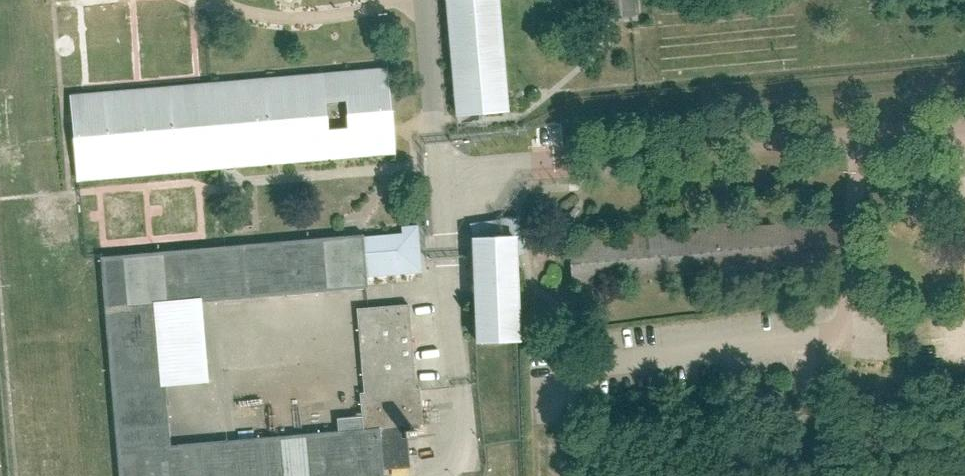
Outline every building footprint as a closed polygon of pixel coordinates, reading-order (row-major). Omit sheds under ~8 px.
[(454,115),(505,112),(497,0),(444,0),(454,115)] [(636,18),(634,0),(563,0),(565,23),(636,18)] [(387,68),(66,93),(75,181),(395,153),(387,68)] [(839,219),(567,238),(572,286),(843,265),(839,219)] [(366,279),(421,275),(418,226),(401,227),(401,233),(362,236),(366,279)] [(378,430),(364,431),(167,447),(162,387),(155,304),(200,300),(367,286),(366,279),(362,236),(98,257),(116,475),(382,475),(378,430)] [(515,236),(472,237),(475,341),(523,341),(522,331),(515,236)] [(162,387),(206,384),(200,300),(155,304),(162,387)] [(410,305),(354,309),(364,431),(378,430),(420,427),(410,305)]
